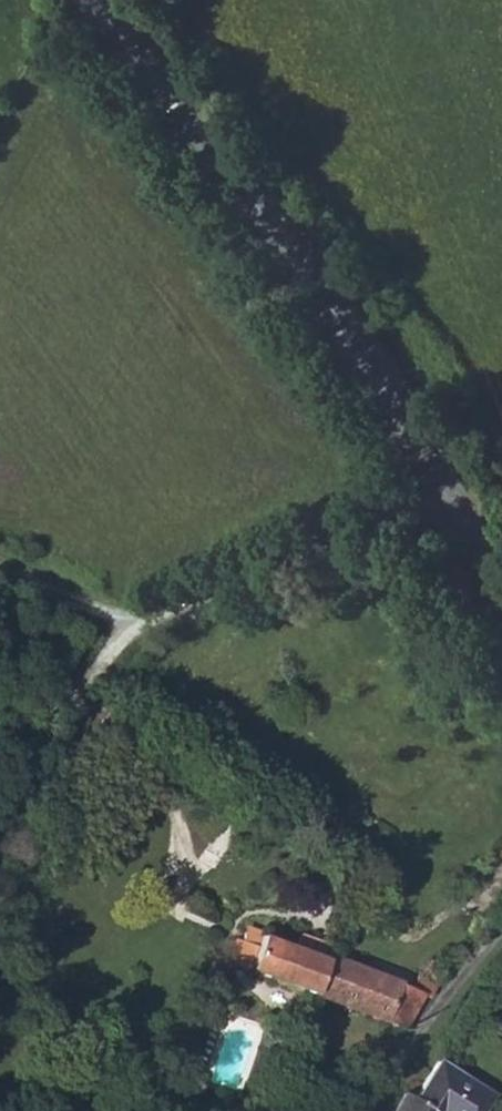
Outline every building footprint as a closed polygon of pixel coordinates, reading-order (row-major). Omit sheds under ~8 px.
[(227,962),(314,994),(328,957),(332,946),(299,934),(293,948),(259,935),(256,929),(253,928),(248,928),(244,930),(242,933),(242,937),(241,940),(236,938),(227,962)] [(314,994),(405,1027),(424,995),(431,997),(436,985),(418,976),(411,988),(336,960),(328,957),(314,994)] [(491,1095),(437,1061),(413,1098),(403,1092),(391,1110),(481,1110),(491,1095)]
